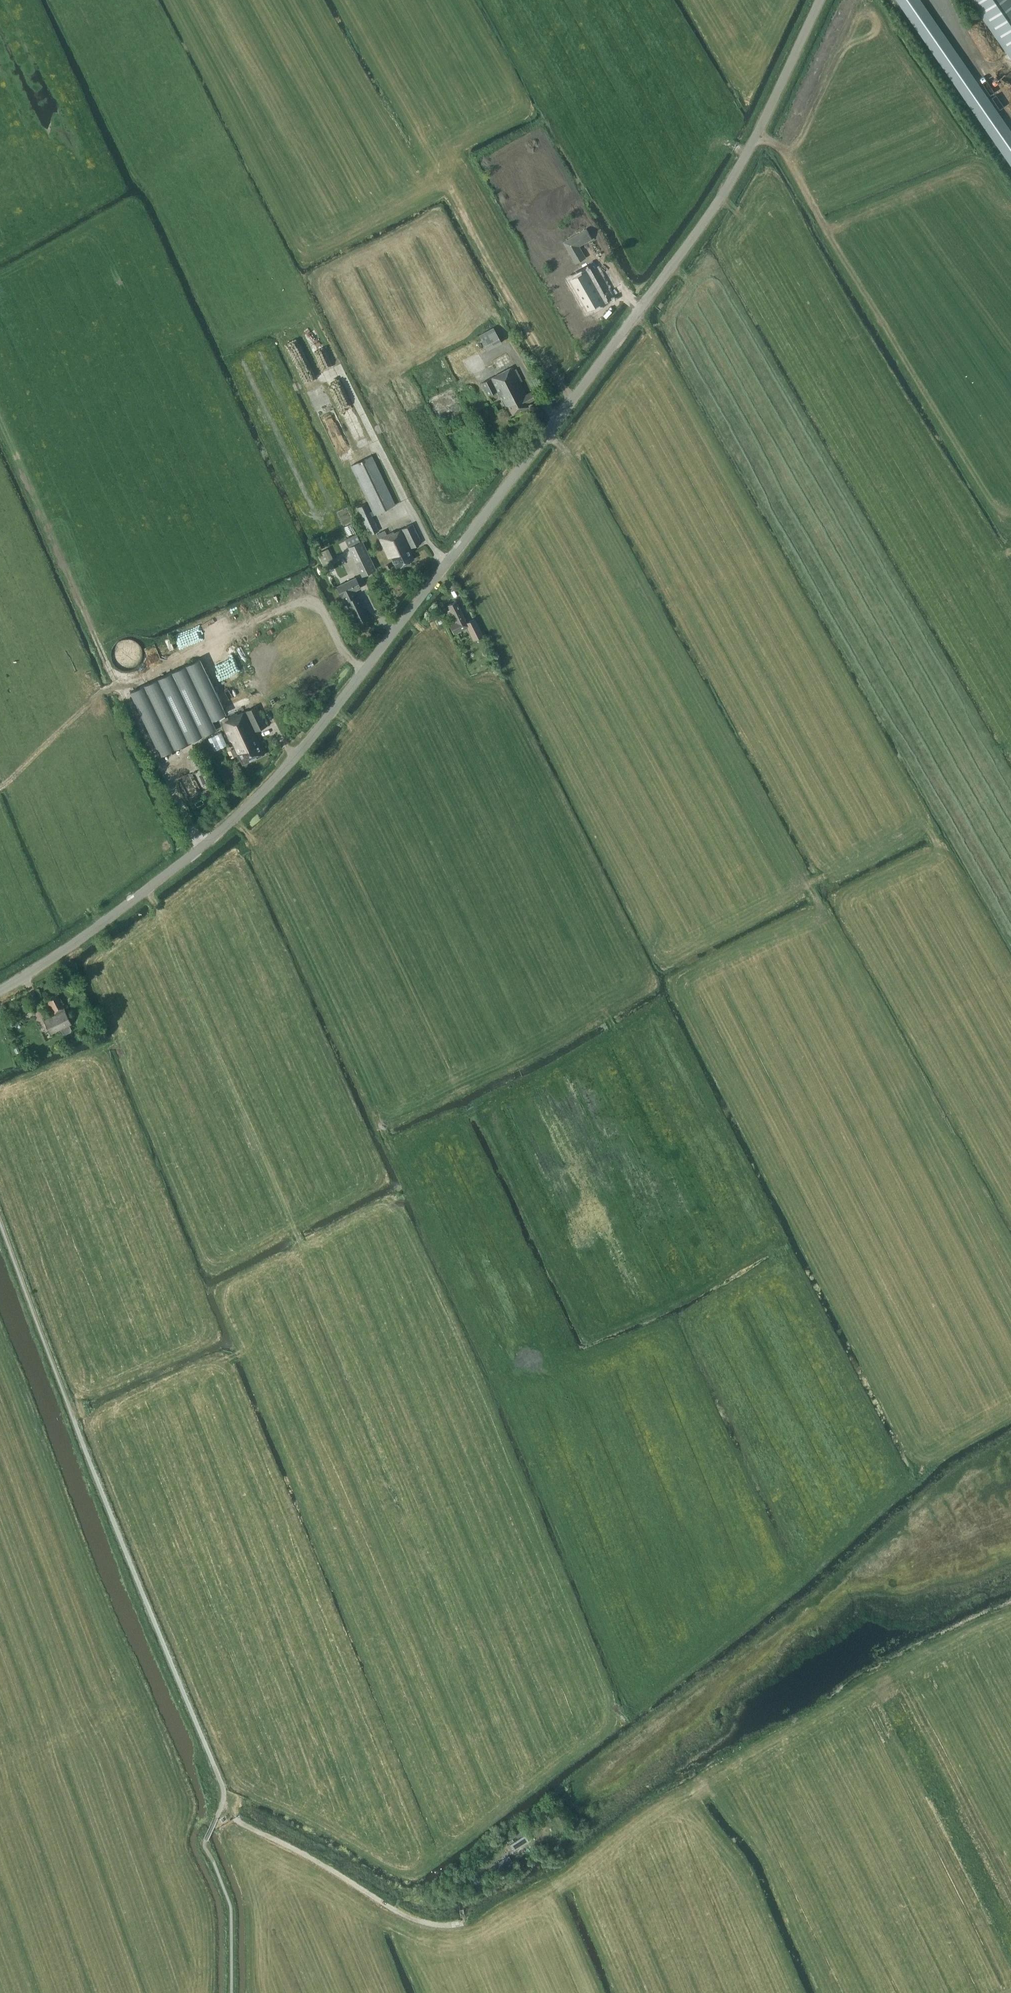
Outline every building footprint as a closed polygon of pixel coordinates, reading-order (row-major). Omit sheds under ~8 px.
[(1010,164),(1010,132),(919,0),(898,0),(1010,164)] [(1010,57),(1010,0),(972,0),(1010,57)] [(567,240),(564,242),(576,264),(586,258),(580,247),(592,240),(585,227),(566,239),(567,240)] [(588,309),(604,300),(589,275),(574,284),(588,309)] [(480,349),(495,343),(489,327),(473,334),(480,349)] [(496,391),(504,406),(506,404),(511,414),(528,406),(526,402),(534,398),(530,392),(526,394),(511,366),(481,382),(488,396),(496,391)] [(373,510),(371,512),(367,503),(357,507),(370,535),(379,530),(372,515),(396,504),(373,455),(352,465),(373,510)] [(388,559),(391,558),(396,567),(413,559),(409,549),(421,543),(412,524),(393,532),(393,531),(386,534),(385,530),(377,533),(388,559)] [(376,569),(362,540),(360,541),(357,534),(345,540),(348,547),(362,576),(376,569)] [(319,544),(314,546),(318,553),(323,551),(319,544)] [(331,563),(325,550),(323,551),(318,553),(324,567),(331,563)] [(359,587),(354,578),(336,586),(343,602),(344,601),(354,623),(367,617),(357,595),(352,597),(350,591),(359,587)] [(467,621),(456,600),(447,604),(448,608),(446,609),(452,621),(449,622),(454,631),(467,625),(473,638),(482,634),(474,618),(467,621)] [(285,618),(280,620),(285,632),(290,630),(285,618)] [(131,690),(161,753),(211,729),(205,717),(218,711),(193,661),(176,669),(131,690)] [(238,753),(243,764),(264,754),(259,744),(261,743),(254,730),(266,724),(256,704),(220,720),(236,754),(238,753)] [(63,1032),(65,1033),(70,1030),(71,1028),(69,1024),(72,1023),(58,995),(47,1000),(53,1012),(55,1011),(57,1014),(44,1020),(51,1033),(61,1028),(63,1032)] [(28,1008),(26,1002),(19,1005),(21,1010),(28,1008)] [(515,1849),(530,1840),(525,1833),(510,1843),(515,1849)]
